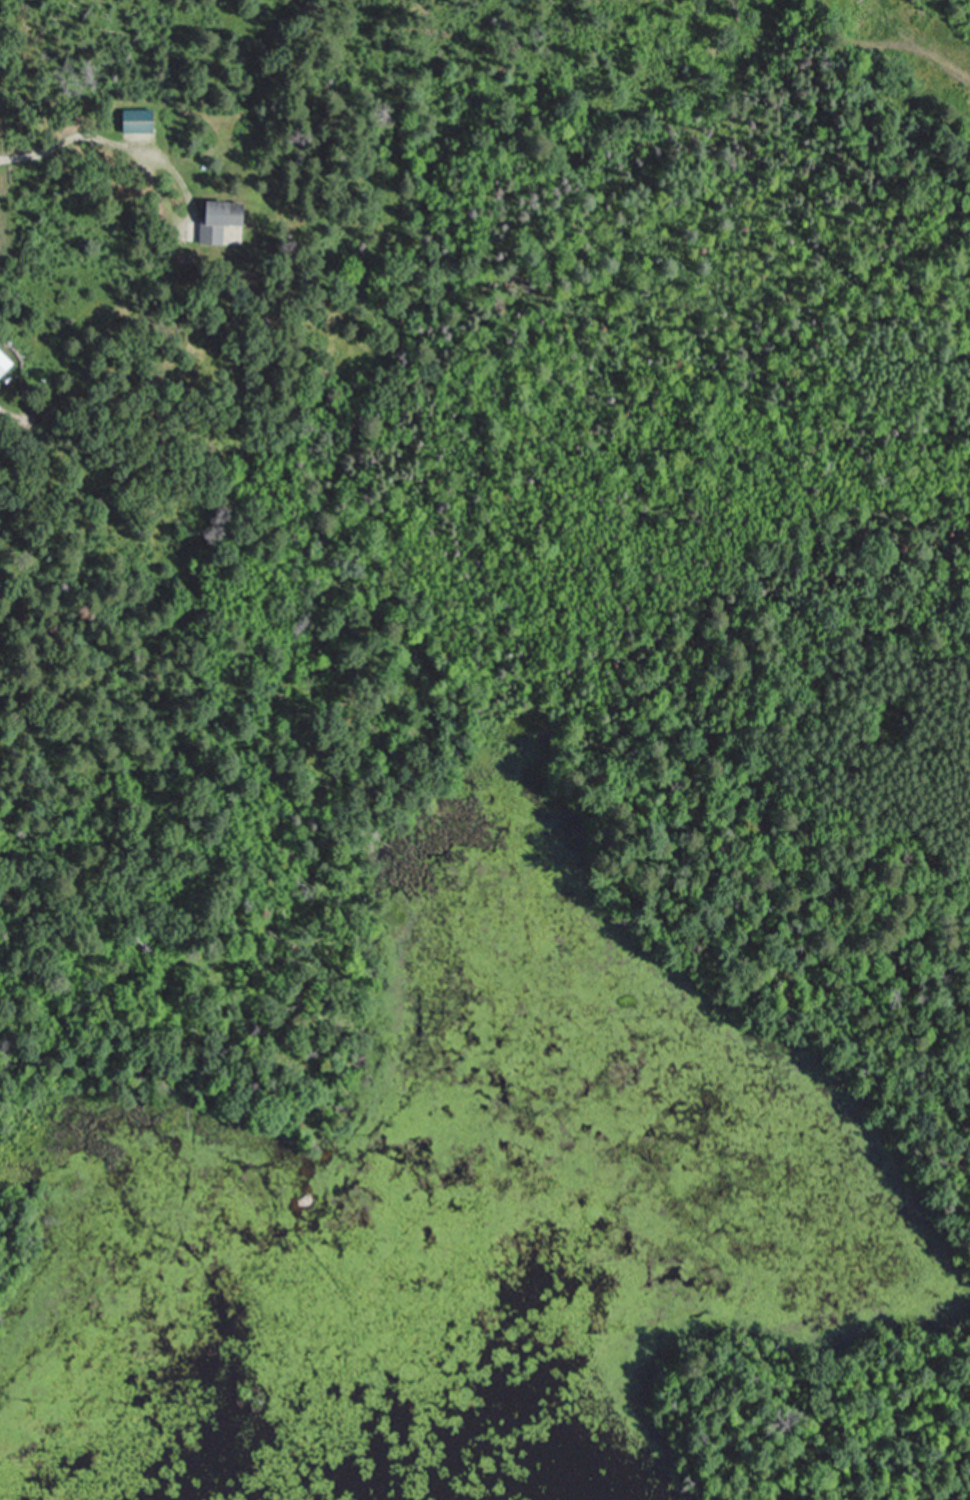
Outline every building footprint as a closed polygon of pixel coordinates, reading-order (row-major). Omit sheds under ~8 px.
[(208,244),(223,244),(223,225),(250,225),(251,202),(209,201),(208,244)]
